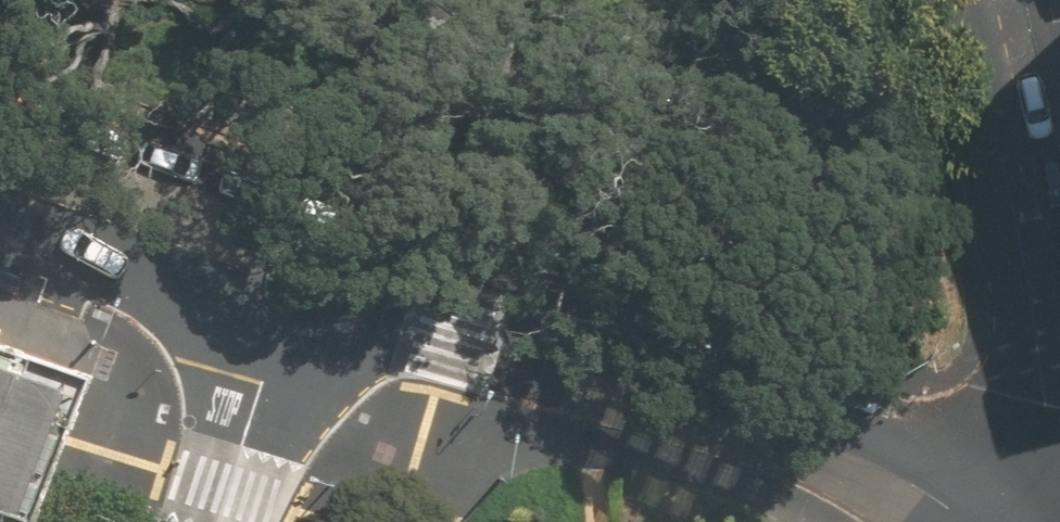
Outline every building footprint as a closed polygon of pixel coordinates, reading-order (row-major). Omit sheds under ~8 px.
[(70,374),(0,348),(0,521),(15,521),(70,374)]
